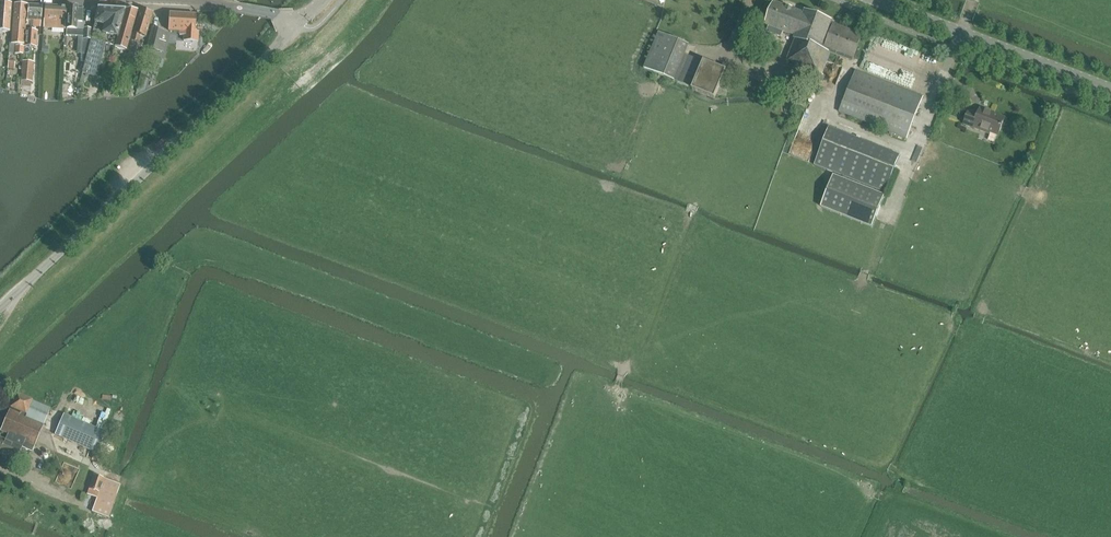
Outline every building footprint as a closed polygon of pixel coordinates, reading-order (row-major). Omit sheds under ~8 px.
[(768,26),(766,32),(781,38),(784,32),(797,37),(788,60),(797,64),(796,65),(822,75),(830,52),(852,61),(863,35),(830,22),(831,21),(806,12),(805,14),(775,2),(766,25),(768,26)] [(0,3),(0,38),(1,38),(2,32),(9,33),(10,27),(12,4),(0,3)] [(12,43),(14,43),(16,44),(24,44),(27,5),(15,4),(12,43)] [(28,5),(24,47),(34,47),(35,42),(36,42),(37,36),(35,36),(36,31),(34,31),(34,27),(40,27),(41,17),(42,6),(28,5)] [(66,20),(67,7),(45,6),(44,28),(65,30),(66,20)] [(78,8),(68,7),(67,29),(67,36),(79,37),(78,54),(82,55),(81,59),(86,60),(88,54),(87,54),(91,40),(91,29),(84,29),(84,23),(83,23),(83,9),(78,8)] [(114,47),(125,10),(99,9),(95,23),(91,40),(87,54),(88,54),(86,60),(83,73),(97,77),(106,44),(114,47)] [(126,51),(126,50),(131,33),(138,11),(125,10),(115,47),(126,51)] [(153,12),(141,11),(134,34),(131,33),(126,50),(129,51),(129,54),(135,56),(141,35),(146,37),(153,12)] [(196,15),(170,13),(169,30),(179,31),(179,35),(184,35),(183,41),(198,41),(198,31),(195,31),(196,15)] [(148,46),(147,49),(159,52),(163,53),(166,42),(162,41),(164,31),(163,31),(163,30),(153,28),(152,28),(152,30),(148,46)] [(644,68),(675,81),(689,44),(659,32),(644,68)] [(16,44),(15,54),(23,55),(24,44),(16,44)] [(690,56),(679,82),(693,88),(692,89),(715,98),(727,69),(704,60),(703,61),(690,56)] [(32,82),(32,81),(34,62),(24,61),(22,81),(32,82)] [(907,138),(923,97),(855,71),(839,112),(907,138)] [(978,113),(969,110),(964,124),(998,136),(1005,118),(989,112),(989,111),(981,107),(978,113)] [(829,127),(815,165),(886,193),(900,155),(829,127)] [(821,206),(872,227),(884,196),(833,175),(821,206)] [(17,394),(2,430),(9,433),(7,440),(0,437),(0,452),(17,460),(23,447),(33,451),(52,409),(17,394)] [(64,414),(55,435),(95,453),(105,432),(64,414)] [(92,512),(109,518),(121,485),(116,483),(93,476),(87,495),(97,498),(92,512)]
